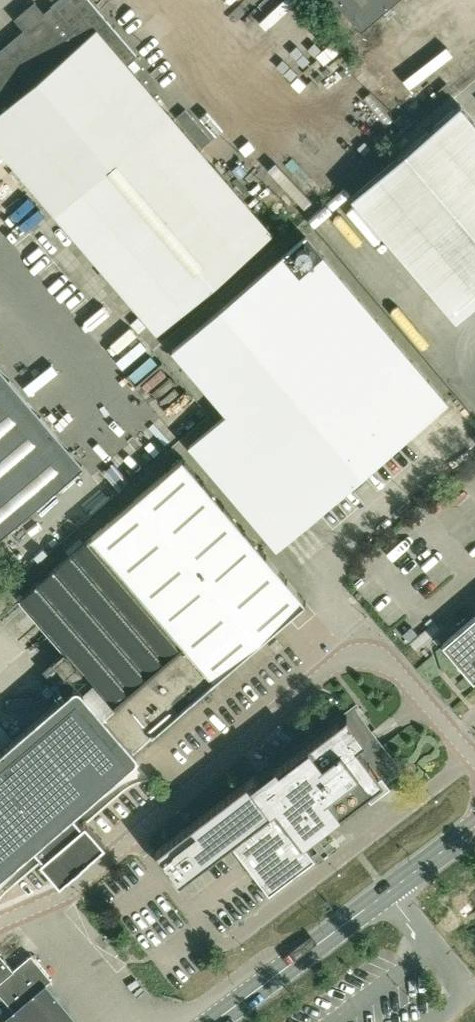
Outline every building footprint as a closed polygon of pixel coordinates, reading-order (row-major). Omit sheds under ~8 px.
[(272,233),(271,232),(270,233),(125,63),(136,54),(90,0),(57,0),(44,11),(35,1),(14,18),(23,29),(0,49),(0,98),(6,105),(0,110),(0,151),(27,182),(156,333),(272,233)] [(360,31),(396,0),(334,0),(360,31)] [(458,103),(351,195),(456,318),(474,302),(474,123),(458,103)] [(27,182),(0,151),(0,205),(27,182)] [(362,475),(448,401),(306,235),(173,348),(228,413),(190,445),(277,548),(349,486),(353,491),(366,479),(362,475)] [(111,346),(122,358),(143,338),(132,326),(111,346)] [(187,395),(160,368),(164,364),(154,353),(131,375),(168,413),(187,395)] [(83,465),(0,368),(0,536),(83,465)] [(77,685),(133,750),(306,602),(181,458),(19,598),(64,651),(53,660),(54,661),(43,670),(59,689),(70,680),(75,686),(77,685)] [(442,643),(474,680),(474,679),(474,615),(442,643)] [(32,846),(75,809),(135,757),(136,755),(135,752),(133,750),(77,685),(75,686),(0,750),(0,874),(32,846)] [(180,883),(232,844),(264,886),(310,851),(305,844),(402,770),(353,706),(271,768),(273,770),(259,781),(255,776),(156,851),(180,883)] [(32,846),(60,879),(104,842),(75,809),(32,846)] [(31,992),(49,977),(30,955),(12,970),(0,955),(0,995),(11,1008),(31,992)] [(0,1011),(0,1021),(79,1021),(41,978),(0,1011)]
